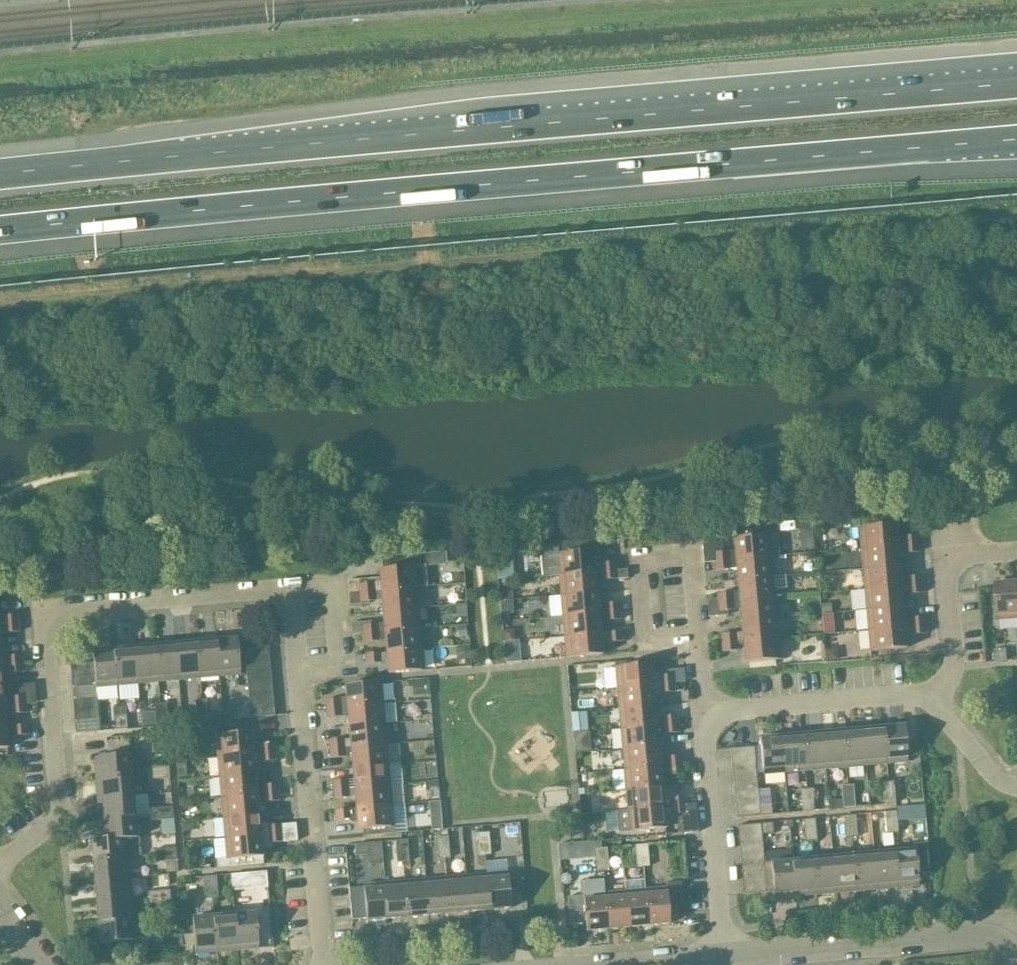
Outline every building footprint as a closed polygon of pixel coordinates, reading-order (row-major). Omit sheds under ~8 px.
[(894,525),(858,528),(860,549),(896,545),(894,525)] [(721,544),(701,546),(703,564),(714,563),(714,562),(771,557),(780,556),(778,535),(769,536),(733,539),(734,551),(722,553),(721,544)] [(902,536),(903,545),(917,543),(917,535),(902,536)] [(904,554),(918,552),(917,543),(903,545),(904,554)] [(556,545),(544,545),(544,575),(556,575),(556,545)] [(860,549),(862,569),(897,566),(896,545),(860,549)] [(592,551),(557,554),(558,575),(594,572),(592,551)] [(411,556),(381,559),(382,570),(396,569),(412,568),(411,556)] [(772,577),(771,557),(714,562),(714,563),(715,571),(735,569),(737,581),(772,577)] [(614,562),(600,564),(601,571),(615,570),(614,562)] [(899,587),(897,566),(862,569),(864,590),(899,587)] [(426,588),(424,567),(412,568),(396,569),(382,570),(378,571),(379,584),(367,585),(367,580),(347,582),(348,596),(373,593),(380,593),(416,589),(426,588)] [(615,571),(615,570),(601,571),(601,572),(594,573),(594,572),(558,575),(560,596),(596,593),(595,582),(627,579),(626,570),(615,571)] [(772,577),(737,581),(738,601),(774,598),(774,590),(787,588),(786,576),(772,577)] [(920,576),(906,577),(907,586),(921,585),(920,576)] [(998,621),(1016,620),(1016,594),(1016,583),(995,585),(998,621)] [(922,594),(921,585),(907,586),(908,595),(922,594)] [(899,587),(864,590),(865,611),(901,607),(899,587)] [(416,589),(380,593),(382,613),(418,609),(416,589)] [(368,603),(374,602),(373,593),(348,596),(349,607),(368,605),(368,603)] [(596,593),(560,596),(562,617),(597,614),(596,593)] [(730,593),(716,595),(717,603),(731,602),(730,593)] [(774,598),(738,601),(740,622),(776,619),(774,598)] [(619,602),(605,603),(606,613),(620,612),(619,602)] [(727,612),(732,611),(731,602),(717,603),(717,604),(706,605),(708,619),(727,617),(727,612)] [(903,627),(901,607),(865,611),(867,630),(903,627)] [(420,631),(418,609),(382,613),(384,634),(420,631)] [(620,620),(620,612),(606,613),(606,621),(620,620)] [(599,635),(597,614),(562,617),(564,638),(599,635)] [(17,624),(16,616),(0,618),(0,626),(3,626),(17,624)] [(911,619),(912,626),(926,625),(925,617),(911,619)] [(776,619),(740,622),(742,642),(778,639),(776,619)] [(370,626),(370,622),(351,624),(352,636),(363,635),(363,636),(377,634),(376,626),(370,626)] [(4,635),(18,634),(17,624),(3,626),(4,635)] [(913,637),(927,635),(926,625),(912,626),(913,637)] [(869,652),(905,649),(903,627),(867,630),(869,652)] [(384,634),(386,654),(421,650),(420,631),(384,634)] [(607,634),(608,644),(622,643),(621,633),(607,634)] [(364,644),(377,643),(377,634),(363,636),(364,644)] [(565,659),(601,656),(599,635),(564,638),(565,659)] [(721,636),(722,644),(736,643),(735,635),(721,636)] [(236,639),(215,641),(218,677),(239,675),(236,639)] [(744,663),(780,660),(778,639),(742,642),(744,663)] [(195,643),(198,679),(218,677),(215,641),(195,643)] [(174,645),(177,681),(198,679),(195,643),(174,645)] [(723,654),(737,653),(736,643),(722,644),(723,654)] [(174,645),(154,647),(157,682),(177,681),(174,645)] [(154,647),(133,649),(137,684),(157,682),(154,647)] [(244,649),(245,661),(269,659),(268,647),(244,649)] [(133,649),(113,650),(116,686),(137,684),(133,649)] [(95,688),(116,686),(113,650),(92,652),(95,688)] [(387,675),(423,672),(421,650),(386,654),(387,675)] [(1006,661),(1005,650),(993,651),(994,662),(1006,661)] [(505,654),(506,663),(517,662),(517,653),(505,654)] [(379,665),(378,655),(365,656),(366,666),(379,665)] [(6,658),(6,667),(21,665),(20,657),(6,658)] [(270,671),(269,659),(245,661),(246,673),(270,671)] [(93,664),(69,666),(70,677),(94,675),(93,664)] [(650,664),(615,667),(616,688),(652,684),(650,664)] [(22,674),(21,665),(6,667),(7,675),(22,674)] [(660,685),(673,683),(684,683),(683,669),(664,671),(664,676),(659,676),(660,685)] [(271,682),(270,671),(246,673),(247,684),(271,682)] [(71,688),(95,686),(94,675),(70,677),(71,688)] [(272,694),(271,682),(247,684),(247,696),(272,694)] [(660,693),(674,692),(673,683),(660,685),(660,693)] [(344,688),(346,708),(382,705),(380,684),(344,688)] [(652,684),(616,688),(618,708),(654,705),(652,684)] [(72,700),(96,698),(95,686),(71,688),(72,700)] [(0,687),(0,708),(4,708),(10,707),(36,705),(35,696),(3,699),(2,687),(0,687)] [(273,705),(272,694),(247,696),(248,706),(248,707),(273,705)] [(96,698),(72,700),(73,712),(97,710),(96,698)] [(209,723),(206,700),(194,701),(196,724),(209,723)] [(338,701),(325,702),(326,710),(339,709),(338,701)] [(168,726),(166,704),(154,705),(156,727),(168,726)] [(249,719),(253,718),(274,717),(273,705),(248,707),(249,719)] [(383,725),(382,705),(346,708),(348,729),(383,725)] [(620,729),(656,725),(654,705),(618,708),(620,729)] [(25,714),(24,706),(10,707),(11,716),(25,714)] [(248,706),(238,707),(239,719),(239,720),(249,719),(248,707),(248,706)] [(127,729),(125,708),(113,709),(115,731),(127,729)] [(340,718),(339,709),(326,710),(326,719),(340,718)] [(73,712),(74,722),(74,723),(98,721),(97,710),(73,712)] [(676,715),(662,716),(663,724),(676,723),(676,715)] [(98,721),(74,723),(75,735),(99,732),(98,721)] [(677,733),(676,723),(663,724),(664,734),(677,733)] [(348,729),(350,749),(385,746),(383,725),(348,729)] [(620,729),(622,749),(657,746),(656,725),(620,729)] [(907,761),(904,725),(882,727),(886,763),(907,761)] [(26,727),(5,728),(0,729),(0,750),(7,749),(6,738),(27,736),(26,727)] [(862,729),(865,765),(886,763),(882,727),(862,729)] [(841,731),(844,767),(865,765),(862,729),(841,731)] [(577,731),(577,748),(590,747),(590,731),(577,731)] [(821,733),(824,769),(844,767),(841,731),(821,733)] [(215,736),(217,757),(253,754),(251,733),(215,736)] [(800,735),(804,771),(824,769),(821,733),(800,735)] [(780,737),(784,773),(804,771),(800,735),(780,737)] [(758,739),(762,775),(784,773),(780,737),(758,739)] [(342,740),(328,741),(329,752),(342,750),(342,740)] [(273,744),(259,746),(259,753),(274,752),(273,744)] [(350,749),(351,770),(387,767),(385,746),(350,749)] [(657,746),(622,749),(624,770),(659,767),(657,746)] [(730,749),(729,749),(729,750),(730,761),(754,759),(753,747),(730,749)] [(343,759),(342,750),(329,752),(330,760),(343,759)] [(253,754),(217,757),(219,778),(255,775),(254,763),(275,761),(274,752),(259,753),(260,755),(253,755),(253,754)] [(129,755),(93,759),(95,780),(131,777),(129,755)] [(680,756),(666,758),(667,766),(681,765),(680,756)] [(754,759),(730,761),(731,772),(755,770),(754,759)] [(682,773),(681,765),(667,766),(668,775),(682,773)] [(387,767),(351,770),(353,791),(389,787),(387,767)] [(624,770),(625,791),(661,787),(659,767),(624,770)] [(169,779),(168,768),(146,769),(147,781),(169,779)] [(755,770),(731,772),(732,783),(756,781),(755,770)] [(255,775),(219,778),(220,798),(256,795),(255,775)] [(133,797),(131,777),(95,780),(97,800),(133,797)] [(757,793),(756,781),(732,783),(734,795),(757,793)] [(345,782),(332,783),(333,792),(346,791),(345,782)] [(881,783),(882,794),(894,793),(893,782),(881,783)] [(276,785),(262,786),(263,795),(277,793),(276,785)] [(841,798),(847,798),(853,797),(853,786),(840,787),(841,798)] [(353,791),(355,811),(390,808),(389,787),(353,791)] [(625,791),(627,811),(663,807),(661,787),(625,791)] [(812,790),(800,791),(800,802),(813,801),(812,790)] [(347,799),(346,791),(333,792),(333,800),(347,799)] [(264,803),(278,802),(277,793),(263,795),(264,803)] [(758,804),(757,793),(734,795),(735,806),(758,804)] [(895,804),(894,793),(882,794),(883,805),(895,804)] [(256,795),(220,798),(222,819),(258,816),(256,795)] [(97,800),(99,821),(135,817),(133,797),(97,800)] [(853,797),(847,798),(841,798),(842,809),(854,808),(853,797)] [(801,813),(814,812),(813,801),(800,802),(801,813)] [(772,815),(771,803),(758,804),(759,816),(772,815)] [(617,812),(619,833),(629,832),(665,829),(664,817),(676,816),(676,823),(697,821),(695,804),(684,805),(670,807),(663,807),(627,811),(617,812)] [(758,804),(735,806),(736,818),(759,816),(758,804)] [(173,820),(172,808),(150,810),(151,822),(173,820)] [(357,832),(392,829),(390,808),(355,811),(357,832)] [(348,810),(334,812),(335,822),(349,821),(348,810)] [(896,812),(883,813),(884,825),(897,823),(896,812)] [(258,816),(222,819),(224,840),(296,833),(296,824),(266,827),(266,825),(259,825),(258,816)] [(843,817),(843,828),(856,827),(855,816),(843,817)] [(126,840),(137,839),(135,817),(99,821),(100,840),(90,841),(90,843),(126,840)] [(814,820),(802,820),(803,832),(815,831),(814,820)] [(772,822),(760,824),(761,834),(773,833),(772,822)] [(885,836),(898,834),(897,823),(884,825),(885,836)] [(760,824),(736,826),(737,838),(761,836),(761,834),(760,824)] [(857,838),(856,827),(843,828),(844,839),(857,838)] [(803,832),(804,843),(816,842),(815,831),(803,832)] [(228,868),(243,867),(242,859),(262,857),(261,846),(268,846),(268,844),(297,842),(296,833),(224,840),(226,860),(227,860),(228,868)] [(476,835),(477,846),(489,845),(488,833),(476,835)] [(761,836),(737,838),(738,841),(738,849),(762,847),(761,839),(761,836)] [(449,848),(448,837),(435,838),(436,849),(449,848)] [(92,862),(128,859),(126,840),(90,843),(92,862)] [(395,842),(396,853),(408,852),(407,841),(395,842)] [(368,856),(367,844),(355,845),(356,857),(368,856)] [(490,856),(489,845),(477,846),(478,857),(490,856)] [(635,846),(635,857),(648,856),(647,845),(635,846)] [(762,847),(738,849),(739,860),(763,858),(762,847)] [(449,860),(449,848),(436,849),(437,860),(449,860)] [(176,861),(175,849),(153,851),(154,862),(176,861)] [(606,849),(594,850),(595,860),(601,860),(607,859),(606,849)] [(915,849),(893,851),(897,888),(918,886),(915,849)] [(873,853),(876,890),(897,888),(893,851),(873,853)] [(409,864),(408,852),(396,853),(397,865),(409,864)] [(873,853),(853,855),(856,891),(876,890),(873,853)] [(832,857),(836,893),(856,891),(853,855),(832,857)] [(649,867),(648,856),(635,857),(636,868),(649,867)] [(832,857),(812,859),(815,895),(836,893),(832,857)] [(763,858),(739,860),(740,871),(764,869),(763,862),(763,858)] [(94,883),(130,879),(128,859),(92,862),(94,883)] [(596,872),(608,871),(607,859),(601,860),(595,860),(596,872)] [(792,861),(795,897),(815,895),(812,859),(792,861)] [(795,897),(792,861),(771,863),(771,862),(763,862),(764,869),(765,881),(766,893),(773,892),(774,899),(795,897)] [(764,869),(740,871),(741,883),(765,881),(764,869)] [(265,884),(264,872),(252,874),(253,885),(265,884)] [(507,873),(510,905),(526,904),(523,872),(507,873)] [(507,874),(486,875),(489,911),(510,909),(507,874)] [(465,877),(469,913),(489,911),(486,875),(465,877)] [(204,877),(205,889),(217,888),(217,876),(204,877)] [(445,879),(448,914),(469,913),(465,877),(445,879)] [(94,883),(96,903),(132,900),(130,879),(94,883)] [(445,879),(425,881),(428,916),(448,914),(445,879)] [(404,883),(407,918),(428,916),(425,881),(404,883)] [(766,893),(765,881),(741,883),(742,895),(766,893)] [(666,883),(666,889),(645,891),(648,926),(669,925),(668,907),(683,905),(681,882),(666,883)] [(384,884),(387,920),(407,918),(404,883),(384,884)] [(363,886),(366,922),(387,920),(384,884),(363,886)] [(218,899),(217,888),(205,889),(206,900),(218,899)] [(170,903),(169,891),(147,893),(148,905),(170,903)] [(645,891),(624,892),(627,928),(648,926),(645,891)] [(624,892),(604,894),(607,930),(627,928),(624,892)] [(585,924),(586,932),(607,930),(604,894),(567,897),(569,925),(585,924)] [(96,903),(98,924),(134,920),(132,900),(96,903)] [(255,914),(234,916),(236,951),(258,949),(255,914)] [(234,916),(213,917),(216,953),(236,951),(234,916)] [(192,919),(194,954),(216,953),(213,917),(192,919)] [(100,945),(136,941),(134,920),(98,924),(100,945)] [(182,948),(182,936),(170,937),(171,949),(182,948)]
